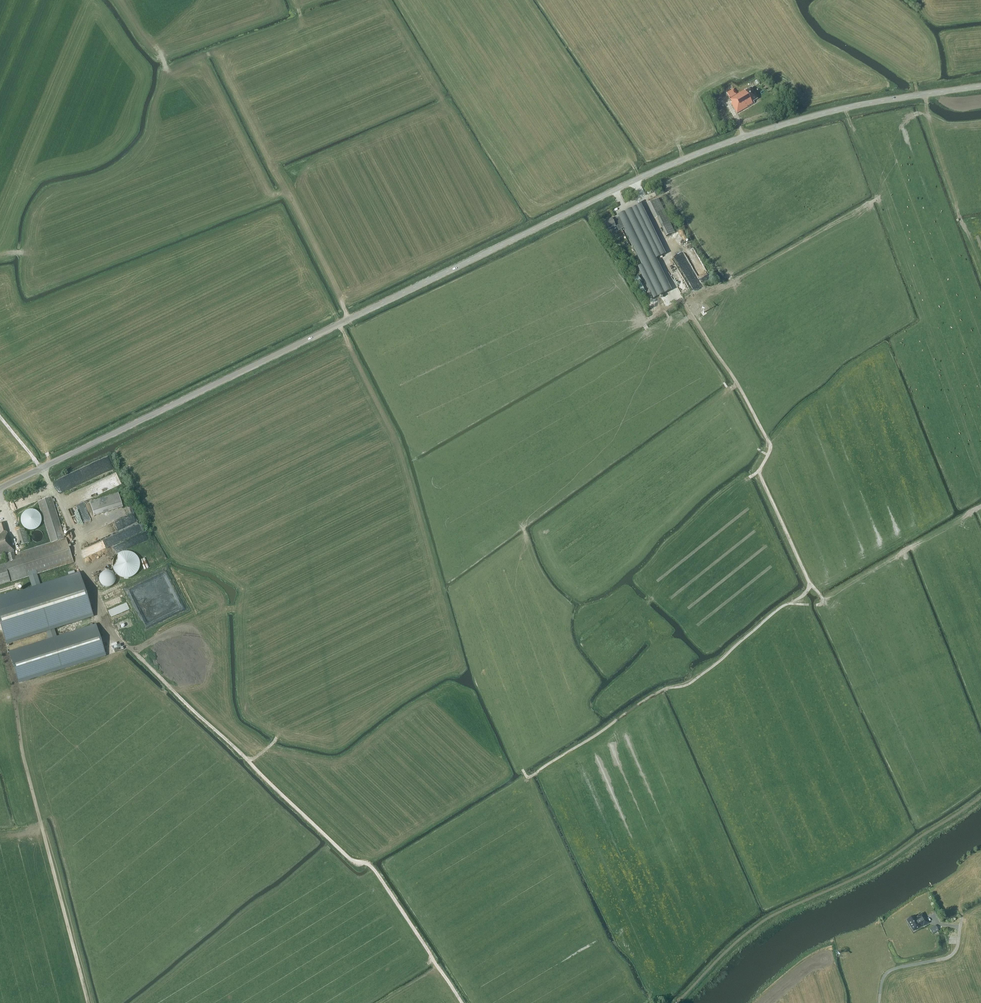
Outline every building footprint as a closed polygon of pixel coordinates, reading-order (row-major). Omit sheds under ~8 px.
[(749,90),(747,88),(744,90),(744,91),(737,95),(734,89),(726,94),(732,103),(731,103),(737,114),(751,105),(754,103),(753,102),(757,100),(751,89),(749,90)] [(675,232),(658,198),(647,204),(655,220),(658,218),(667,236),(675,232)] [(619,216),(620,218),(614,221),(613,219),(603,223),(606,231),(616,226),(616,227),(623,224),(643,265),(638,267),(654,299),(672,290),(656,259),(666,254),(642,206),(624,215),(623,214),(619,216)] [(671,288),(676,286),(669,271),(664,273),(671,288)] [(96,462),(99,471),(101,470),(101,471),(104,470),(105,472),(114,469),(109,457),(96,462)] [(94,517),(123,508),(118,493),(89,502),(94,517)] [(47,631),(50,640),(10,653),(19,682),(105,655),(96,626),(56,638),(53,629),(93,616),(79,574),(40,586),(36,574),(74,562),(66,538),(64,539),(51,498),(38,502),(51,543),(20,553),(20,555),(15,557),(13,551),(14,551),(10,537),(8,538),(3,522),(0,523),(0,556),(5,554),(8,562),(0,564),(0,586),(30,576),(33,588),(18,593),(17,591),(0,596),(0,622),(7,643),(47,631)] [(22,526),(23,527),(25,529),(27,530),(28,530),(31,531),(33,531),(35,530),(36,529),(38,528),(39,526),(40,525),(41,523),(41,521),(41,519),(41,517),(40,515),(39,513),(37,512),(35,511),(34,510),(32,510),(30,510),(28,510),(26,511),(24,513),(23,514),(22,516),(21,518),(21,520),(21,522),(21,524),(22,526)] [(124,530),(127,538),(138,533),(141,541),(149,538),(146,531),(143,532),(134,512),(124,517),(128,527),(132,525),(133,527),(124,530)] [(24,529),(16,531),(21,545),(28,543),(24,529)] [(112,565),(113,568),(113,570),(114,572),(116,574),(118,576),(120,577),(122,578),(125,579),(127,579),(130,578),(132,577),(134,576),(136,575),(138,573),(139,571),(140,568),(140,566),(140,563),(139,561),(138,559),(137,557),(135,555),(134,553),(131,552),(129,551),(126,551),(124,551),(122,552),(119,553),(117,554),(116,556),(114,558),(113,560),(113,563),(112,565)] [(109,572),(107,571),(105,572),(103,572),(102,573),(100,575),(100,577),(99,579),(99,581),(100,583),(100,584),(102,586),(103,587),(105,588),(107,588),(109,588),(111,587),(113,586),(114,584),(115,583),(116,581),(116,579),(115,577),(114,575),(113,573),(111,572),(109,572)] [(105,602),(108,608),(113,605),(111,599),(105,602)] [(929,923),(922,913),(918,916),(918,917),(916,918),(915,916),(907,920),(913,931),(921,926),(923,925),(924,926),(929,923)]
